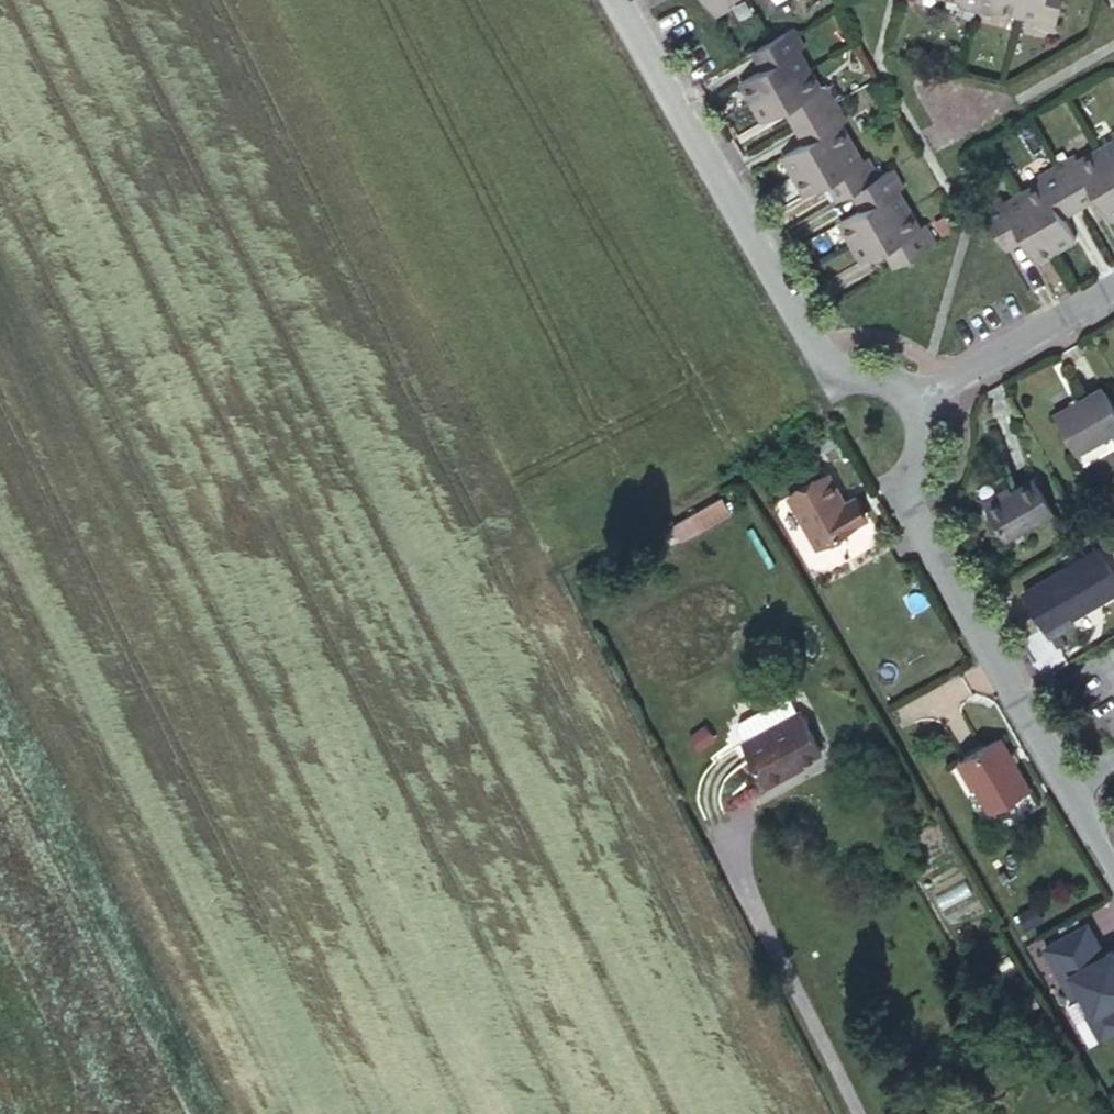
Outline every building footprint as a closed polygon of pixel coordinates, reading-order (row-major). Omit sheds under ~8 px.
[(715,25),(733,14),(730,9),(745,0),(701,0),(715,25)] [(961,5),(1001,15),(1003,8),(1046,20),(1044,26),(1064,32),(1072,0),(962,0),(961,5)] [(816,136),(807,140),(785,154),(806,192),(829,180),(838,175),(848,193),(852,190),(863,185),(872,203),(863,208),(838,222),(860,261),(884,247),(894,242),(904,260),(934,243),(925,225),(919,229),(896,189),(903,186),(892,168),(880,176),(870,157),(862,160),(841,122),(849,118),(828,83),(822,86),(800,47),(806,43),(796,25),(765,42),(776,60),(766,66),(743,79),(765,118),(788,105),(797,100),(816,136)] [(756,48),(766,66),(776,60),(765,42),(756,48)] [(788,105),(807,140),(816,136),(797,100),(788,105)] [(1024,237),(1037,261),(1076,239),(1062,215),(1058,206),(1094,186),(1099,195),(1113,219),(1113,218),(1113,141),(1080,161),(1078,156),(1041,177),(1043,182),(1004,204),(1001,198),(984,208),(1001,239),(1018,229),(1024,237)] [(838,175),(829,180),(839,197),(848,193),(838,175)] [(863,185),(852,190),(863,208),(872,203),(863,185)] [(1058,206),(1062,215),(1099,195),(1094,186),(1058,206)] [(1006,247),(1024,237),(1018,229),(1001,239),(1006,247)] [(894,265),(904,260),(894,242),(884,247),(894,265)] [(1072,459),(1113,435),(1113,420),(1097,391),(1049,418),(1072,459)] [(785,496),(814,546),(861,518),(848,497),(841,501),(824,473),(785,496)] [(1006,493),(984,506),(1003,540),(1050,513),(1030,479),(1006,493)] [(982,501),(984,506),(1006,493),(1004,488),(982,501)] [(720,498),(689,515),(697,531),(729,514),(720,498)] [(672,525),(681,540),(697,531),(689,515),(672,525)] [(1047,640),(1070,627),(1066,620),(1113,594),(1113,579),(1097,549),(1046,578),(1020,593),(1047,640)] [(797,711),(739,743),(764,788),(782,778),(779,770),(817,748),(797,711)] [(998,738),(956,762),(969,784),(971,783),(987,811),(1026,788),(998,738)] [(1042,944),(1099,1041),(1113,1032),(1113,945),(1106,949),(1088,917),(1042,944)]
